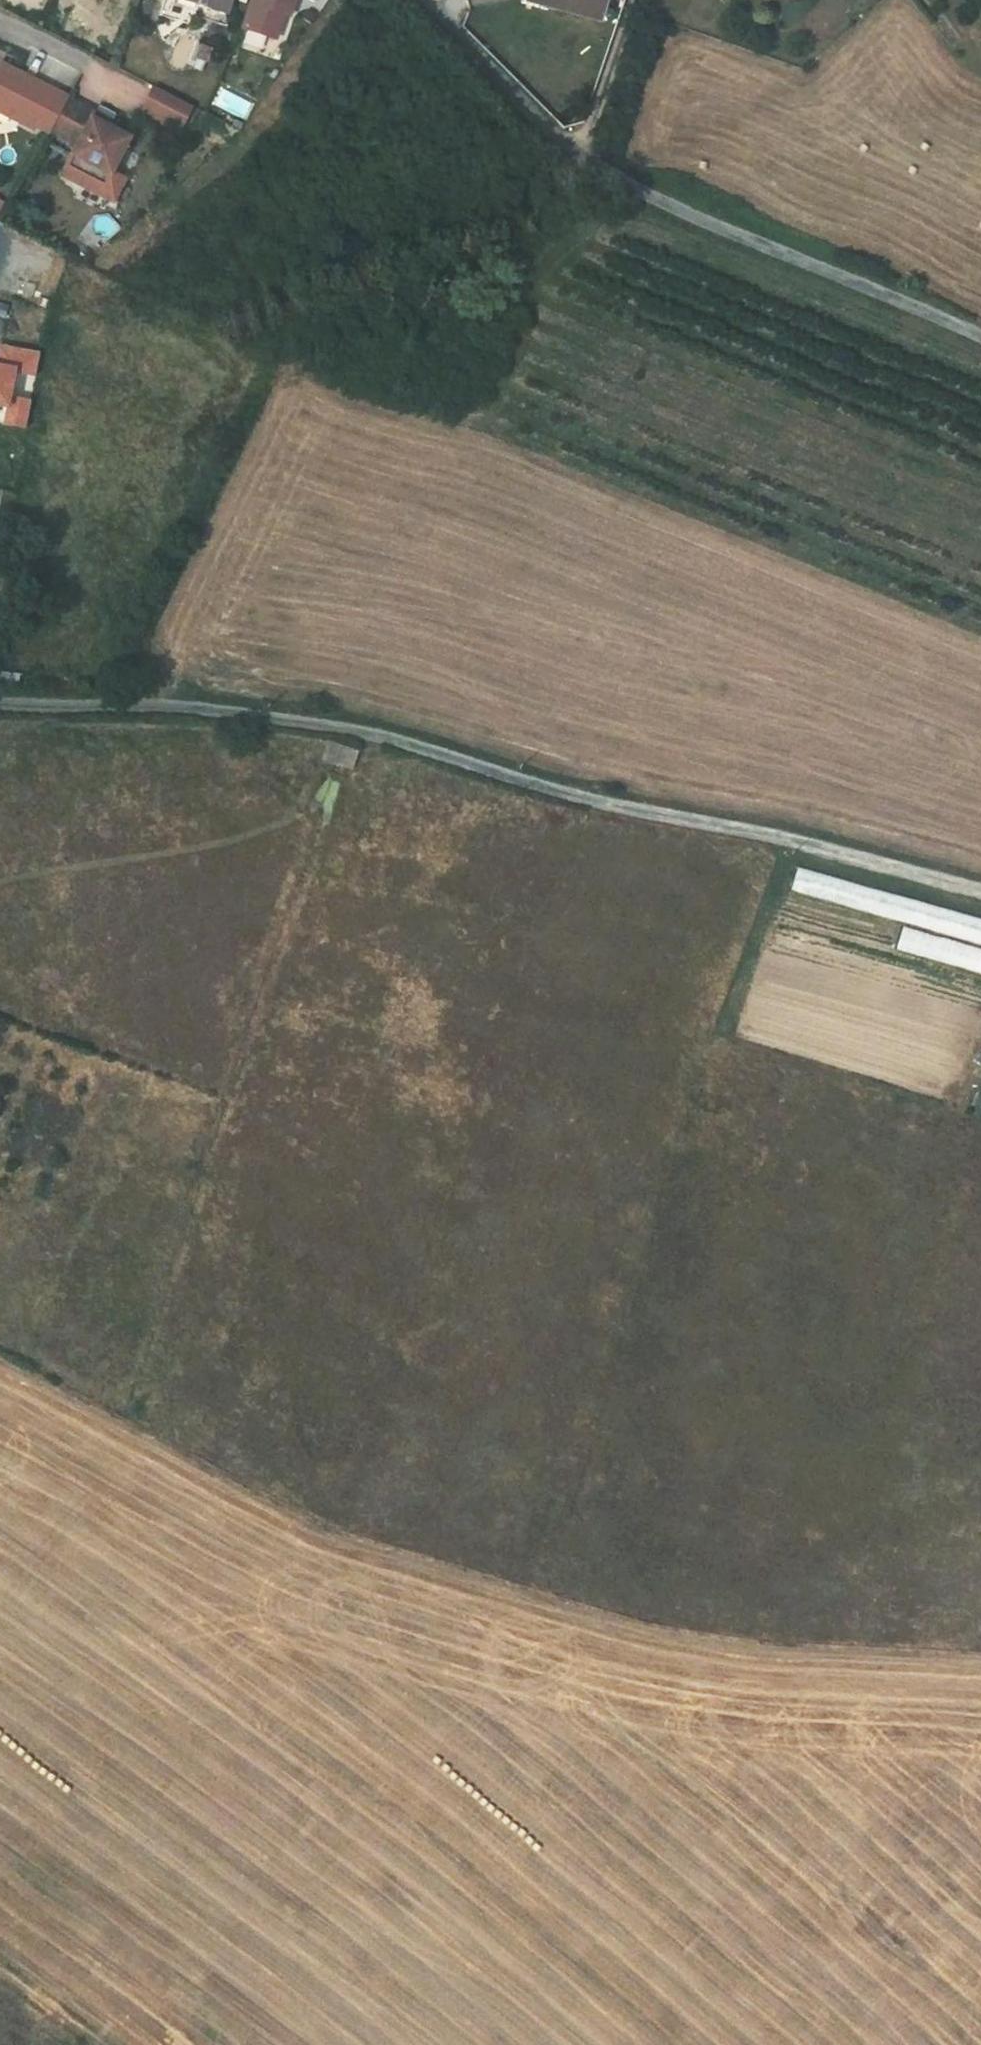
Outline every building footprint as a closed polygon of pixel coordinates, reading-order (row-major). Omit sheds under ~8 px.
[(170,14),(201,25),(209,2),(235,11),(239,0),(175,0),(170,14)] [(242,32),(279,43),(289,13),(298,16),(303,0),(252,0),(242,32)] [(606,13),(610,0),(558,0),(606,13)] [(221,45),(212,41),(207,54),(216,58),(221,45)] [(9,64),(0,83),(0,107),(44,128),(45,125),(57,131),(86,145),(83,152),(121,172),(134,145),(129,132),(116,126),(100,117),(102,113),(72,97),(73,95),(9,64)] [(163,86),(152,108),(188,126),(199,103),(163,86)] [(106,105),(102,113),(100,117),(116,126),(123,113),(106,105)] [(121,172),(83,152),(72,174),(124,199),(134,178),(121,172)] [(14,373),(35,377),(40,355),(0,347),(0,406),(8,408),(5,424),(25,428),(30,404),(8,399),(14,373)] [(980,947),(980,915),(788,869),(784,889),(838,901),(833,922),(868,930),(862,956),(906,966),(915,931),(980,947)]
